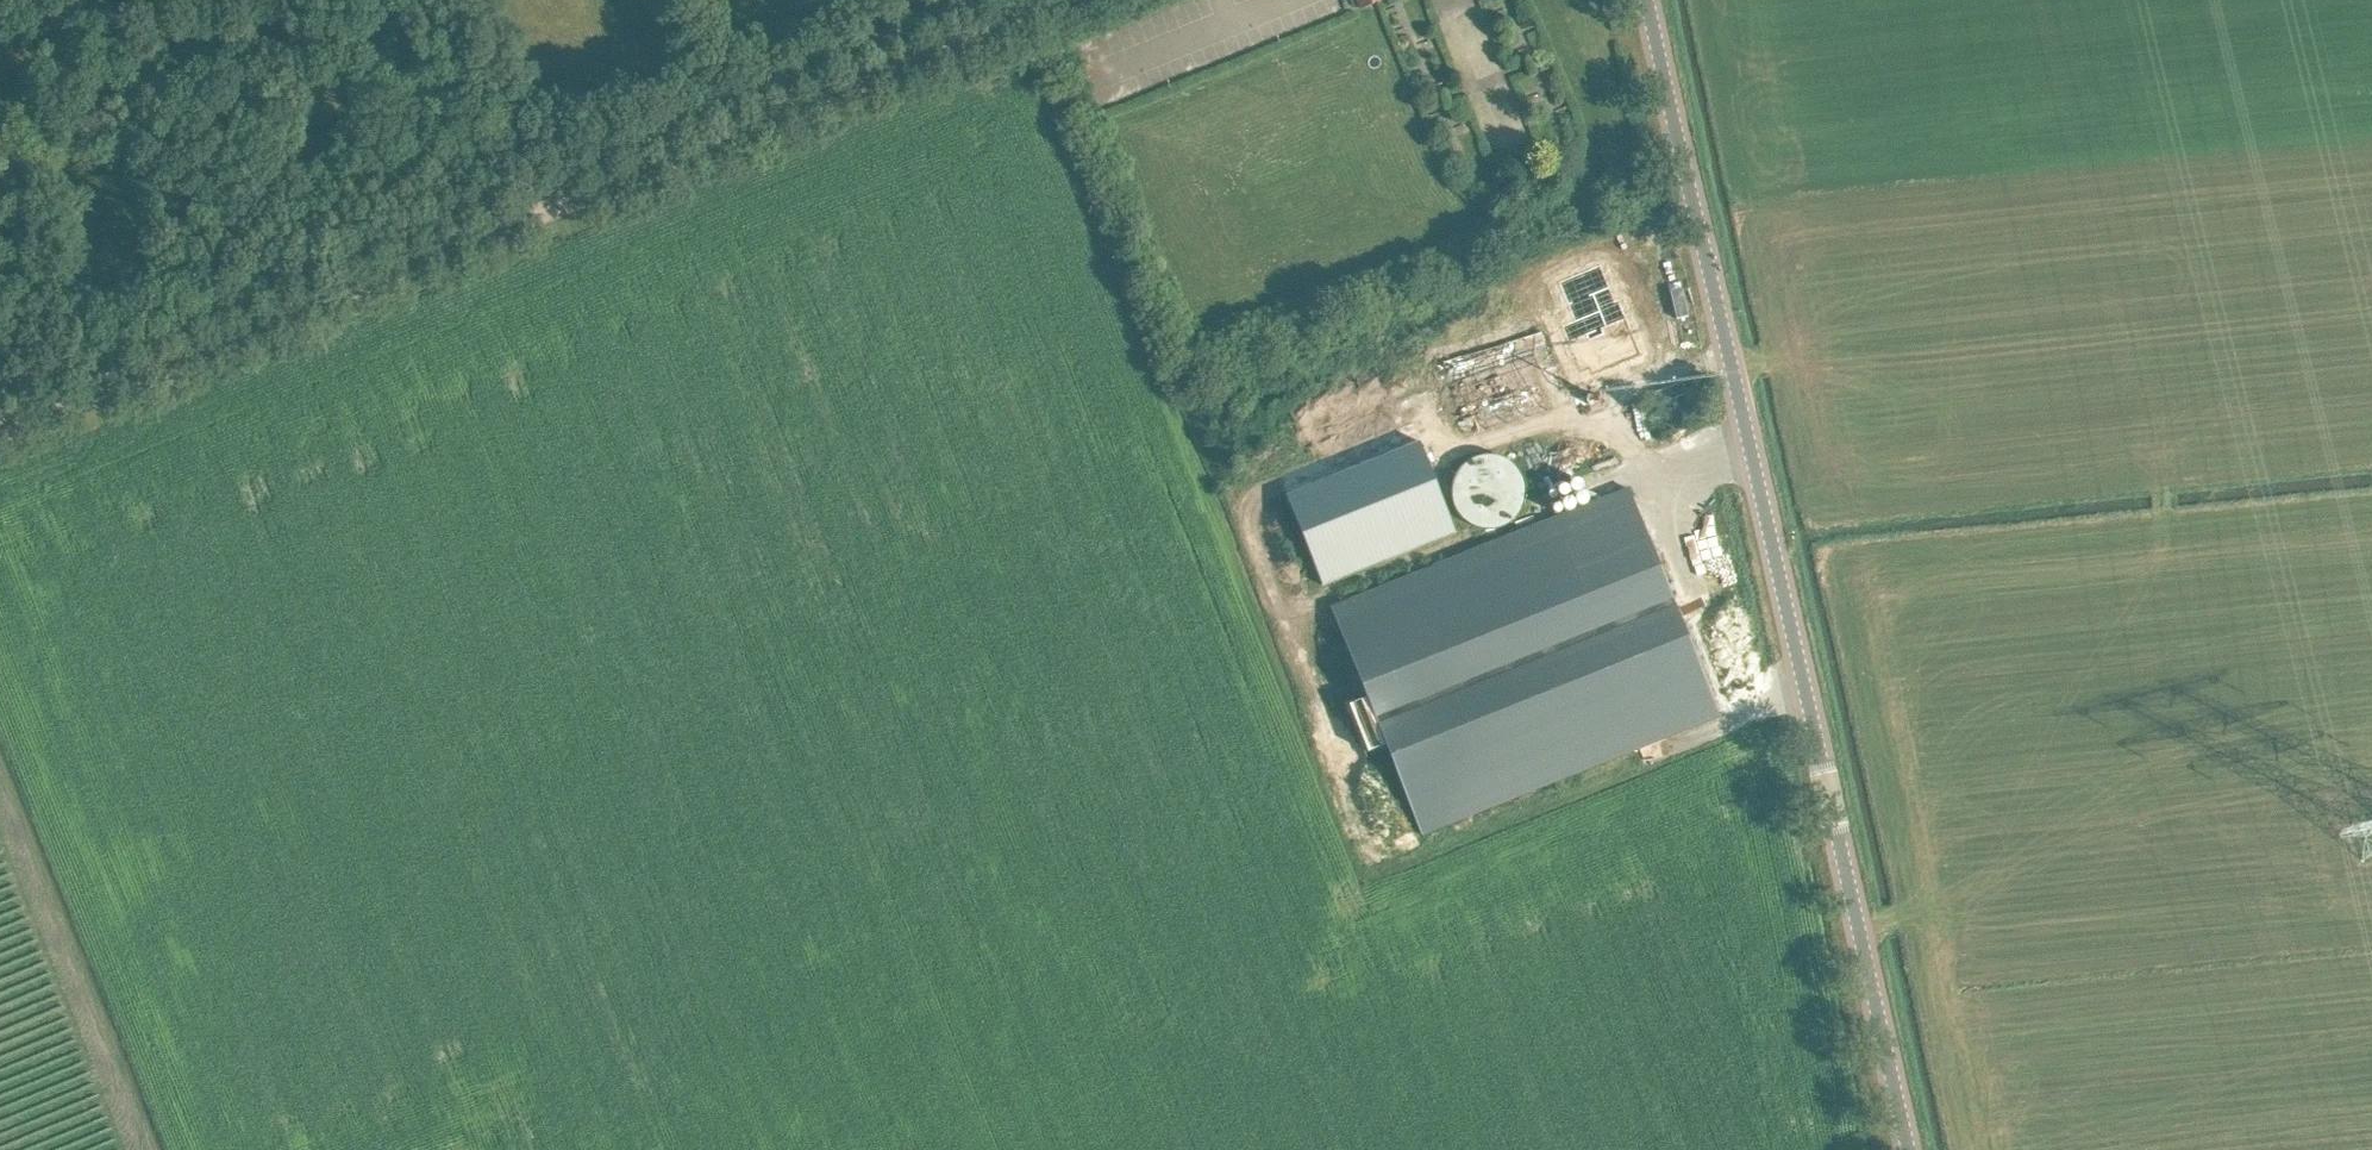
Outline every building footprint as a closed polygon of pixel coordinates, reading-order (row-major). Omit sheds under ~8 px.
[(1361,9),(1382,0),(1358,0),(1361,9)] [(1579,272),(1537,289),(1552,328),(1539,333),(1558,382),(1567,378),(1569,384),(1620,364),(1597,307),(1593,308),(1579,272)] [(1407,421),(1273,475),(1310,564),(1443,510),(1407,421)] [(1525,523),(1522,453),(1464,455),(1467,525),(1525,523)] [(1719,716),(1628,488),(1331,607),(1367,697),(1349,704),(1368,752),(1386,745),(1422,835),(1719,716)]
